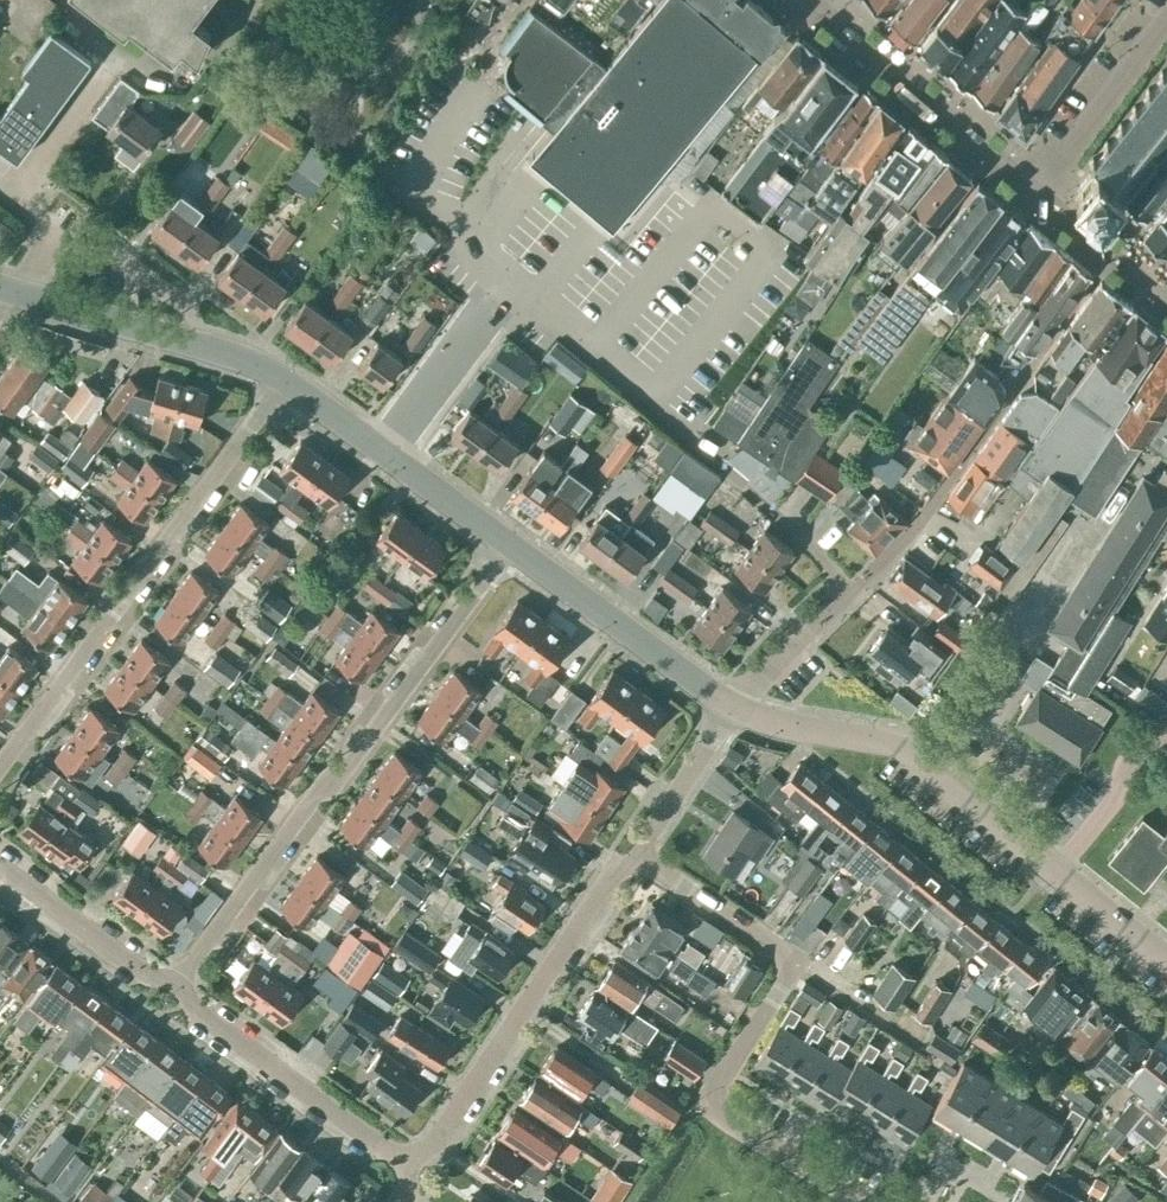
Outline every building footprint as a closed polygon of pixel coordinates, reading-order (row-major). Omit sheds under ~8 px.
[(124,27),(128,21),(172,54),(181,43),(198,57),(211,30),(192,16),(204,0),(88,0),(124,27)] [(466,8),(467,9),(489,18),(492,4),(495,0),(472,0),(466,8)] [(649,185),(784,24),(756,0),(662,0),(604,69),(530,7),(501,44),(508,49),(504,57),(504,66),(506,75),(512,82),(506,89),(539,118),(553,129),(529,158),(613,228),(649,185)] [(607,17),(625,31),(649,0),(621,0),(607,17)] [(885,14),(896,0),(869,0),(885,14)] [(914,39),(943,0),(904,0),(889,18),(914,39)] [(920,44),(945,65),(994,0),(955,0),(920,44)] [(969,86),(1025,11),(1010,0),(999,0),(949,69),(969,86)] [(994,107),(1040,39),(1025,28),(1029,21),(1035,25),(1048,8),(1054,0),(1037,0),(972,88),(994,107)] [(1093,34),(1094,35),(1108,16),(1085,0),(1078,0),(1074,5),(1069,1),(1061,12),(1093,34)] [(1108,16),(1120,0),(1085,0),(1108,16)] [(1093,34),(1061,12),(1054,21),(1055,22),(1047,35),(1052,38),(999,111),(1025,132),(1079,57),(1077,56),(1093,34)] [(467,48),(476,32),(460,23),(451,39),(467,48)] [(17,157),(90,57),(53,30),(40,48),(39,47),(23,69),(30,74),(1,113),(0,113),(0,144),(17,157)] [(783,103),(821,54),(797,35),(742,104),(749,110),(755,102),(771,115),(782,102),(783,103)] [(799,156),(828,119),(858,83),(824,56),(787,106),(774,116),(764,129),(719,191),(761,221),(775,203),(779,198),(807,161),(799,156)] [(1162,70),(1090,160),(1092,162),(1091,164),(1094,166),(1075,191),(1102,213),(1122,189),(1151,211),(1152,209),(1159,214),(1144,233),(1152,240),(1151,241),(1166,253),(1166,67),(1162,70)] [(91,115),(108,128),(124,140),(115,153),(134,167),(162,129),(130,104),(141,89),(121,75),(91,115)] [(821,147),(838,161),(878,99),(865,89),(821,147)] [(828,221),(901,117),(878,99),(838,161),(826,176),(807,161),(779,198),(776,203),(788,213),(779,225),(797,240),(817,214),(822,217),(828,221)] [(210,121),(194,109),(173,136),(190,148),(210,121)] [(871,237),(863,230),(918,161),(933,143),(909,123),(894,142),(846,214),(841,210),(807,258),(814,262),(806,276),(825,289),(834,276),(842,281),(871,237)] [(297,163),(320,181),(335,161),(312,143),(297,163)] [(949,156),(933,143),(863,230),(872,235),(879,240),(881,238),(934,174),(949,156)] [(206,163),(193,154),(180,173),(193,182),(206,163)] [(949,156),(881,238),(906,258),(935,223),(933,221),(972,175),(949,156)] [(197,202),(204,206),(223,180),(217,175),(197,202)] [(230,185),(223,180),(204,206),(210,211),(230,185)] [(838,339),(838,340),(829,353),(839,359),(847,347),(850,349),(857,340),(881,358),(1003,201),(978,182),(890,295),(879,286),(838,339)] [(151,228),(175,245),(195,218),(182,209),(188,201),(180,195),(174,203),(171,201),(151,228)] [(936,290),(959,308),(1026,220),(1004,202),(936,290)] [(209,228),(195,218),(175,245),(199,263),(219,236),(216,234),(222,226),(214,220),(209,228)] [(1025,286),(1054,243),(1030,223),(977,291),(988,300),(998,287),(1013,300),(1025,286)] [(264,250),(270,255),(289,228),(283,224),(264,250)] [(296,233),(289,228),(270,255),(276,259),(296,233)] [(1139,240),(1129,249),(1148,271),(1158,263),(1139,240)] [(1054,243),(1025,286),(1034,294),(1029,300),(1024,296),(1000,328),(1014,338),(1073,258),(1054,243)] [(218,277),(242,294),(262,266),(249,256),(253,251),(244,244),(239,250),(238,249),(218,277)] [(1092,273),(1073,258),(1014,338),(1014,339),(1000,359),(1020,361),(1021,362),(1029,350),(1033,352),(1092,273)] [(286,283),(262,266),(242,294),(265,311),(286,283)] [(330,300),(337,304),(357,277),(350,272),(330,300)] [(363,281),(357,277),(337,304),(343,309),(363,281)] [(853,277),(849,289),(865,296),(870,284),(853,277)] [(1051,350),(1069,364),(1119,296),(1101,281),(1051,350)] [(400,291),(387,282),(361,317),(374,326),(400,291)] [(1133,307),(1119,296),(1069,364),(1072,367),(1076,361),(1084,367),(1091,357),(1087,354),(1094,345),(1101,351),(1133,307)] [(285,325),(308,343),(329,315),(305,298),(285,325)] [(1166,334),(1134,308),(1019,462),(1043,479),(1048,471),(1071,487),(1114,424),(1131,400),(1126,396),(1152,358),(1150,356),(1166,334)] [(784,311),(764,347),(779,355),(799,320),(784,311)] [(404,341),(410,346),(430,319),(423,314),(404,341)] [(342,325),(329,315),(308,343),(332,360),(352,333),(351,332),(358,322),(349,315),(342,325)] [(838,360),(829,353),(806,338),(737,440),(794,479),(832,422),(808,406),(838,360)] [(383,382),(402,357),(378,340),(359,365),(383,382)] [(537,363),(504,340),(487,362),(520,386),(537,363)] [(24,342),(6,366),(54,401),(64,388),(55,381),(54,383),(40,373),(49,360),(24,342)] [(1066,495),(1095,513),(1141,444),(1142,445),(1161,416),(1166,406),(1166,345),(1132,397),(1134,398),(1115,425),(1114,424),(1071,487),(1066,495)] [(948,393),(984,420),(1004,393),(997,373),(974,357),(948,393)] [(6,366),(0,374),(0,399),(13,409),(22,396),(33,404),(32,406),(52,420),(61,408),(53,402),(54,401),(6,366)] [(1066,373),(1051,394),(1060,400),(1075,379),(1066,373)] [(183,383),(159,376),(154,393),(142,389),(143,386),(130,376),(107,406),(122,416),(131,403),(164,413),(158,432),(168,435),(183,383)] [(105,394),(84,378),(62,407),(83,423),(105,394)] [(495,408),(502,413),(521,387),(515,382),(495,408)] [(208,390),(183,383),(168,435),(178,438),(184,419),(198,423),(208,390)] [(528,392),(521,387),(502,413),(508,418),(528,392)] [(1057,407),(1035,391),(1021,393),(1001,420),(1033,442),(1057,407)] [(587,404),(570,392),(549,422),(566,434),(587,404)] [(984,420),(948,393),(924,425),(916,420),(884,465),(892,471),(912,444),(947,470),(984,420)] [(557,409),(544,399),(527,423),(540,433),(557,409)] [(710,424),(711,425),(720,431),(721,430),(734,439),(753,411),(740,402),(734,410),(724,403),(710,424)] [(475,450),(494,425),(470,407),(451,432),(475,450)] [(1143,443),(1163,457),(1166,451),(1166,409),(1143,443)] [(116,422),(100,410),(80,438),(97,450),(116,422)] [(1001,421),(988,439),(1018,460),(1031,442),(1001,421)] [(597,460),(610,469),(635,433),(622,424),(597,460)] [(494,425),(475,450),(499,468),(518,442),(494,425)] [(48,429),(39,441),(62,458),(71,446),(48,429)] [(0,430),(0,466),(4,469),(14,456),(3,449),(11,438),(0,430)] [(193,456),(169,439),(160,452),(183,469),(193,456)] [(988,439),(975,458),(1005,479),(1018,460),(988,439)] [(62,458),(39,441),(29,454),(52,471),(62,458)] [(325,459),(301,441),(280,469),(290,477),(282,488),(273,500),(287,511),(296,498),(304,487),(325,459)] [(512,492),(536,509),(583,447),(576,442),(561,463),(543,450),(512,492)] [(588,450),(583,447),(536,509),(560,527),(578,502),(555,485),(563,473),(569,477),(588,450)] [(95,468),(71,451),(58,468),(82,486),(95,468)] [(845,472),(815,451),(804,465),(795,478),(826,499),(845,472)] [(123,457),(117,466),(161,498),(176,478),(148,457),(139,469),(123,457)] [(1005,480),(993,472),(974,458),(948,495),(967,509),(961,517),(973,525),(1005,480)] [(350,477),(325,459),(304,487),(329,505),(350,477)] [(856,486),(865,473),(855,463),(830,498),(844,508),(855,519),(848,527),(875,552),(907,521),(874,491),(868,498),(856,486)] [(145,519),(161,498),(117,466),(110,475),(126,487),(118,498),(145,519)] [(1164,467),(1155,480),(1145,473),(1048,626),(1057,631),(1054,636),(1066,644),(1052,667),(1036,657),(1029,669),(1031,682),(1038,686),(1016,720),(1079,760),(1102,725),(1100,725),(1111,708),(1085,691),(1130,620),(1113,609),(1160,535),(1166,539),(1166,469),(1164,467)] [(1071,487),(1048,471),(1043,479),(1000,540),(1022,557),(1066,495),(1071,487)] [(282,488),(262,473),(251,488),(271,503),(273,500),(282,488)] [(699,498),(685,488),(660,524),(673,534),(699,498)] [(623,517),(630,522),(650,494),(643,489),(623,517)] [(656,499),(650,494),(630,522),(636,527),(656,499)] [(310,507),(296,498),(287,511),(300,520),(310,507)] [(223,527),(251,548),(265,558),(276,566),(285,553),(274,545),(274,546),(260,536),(269,523),(242,502),(223,527)] [(67,508),(60,518),(116,559),(131,538),(103,518),(94,530),(79,519),(80,517),(67,508)] [(739,530),(710,509),(705,516),(734,537),(739,530)] [(377,540),(401,558),(422,529),(397,511),(377,540)] [(603,559),(621,534),(597,516),(579,541),(603,559)] [(734,537),(705,516),(700,523),(729,544),(734,537)] [(621,534),(603,559),(627,576),(645,551),(643,550),(655,534),(643,525),(631,541),(621,534)] [(233,572),(251,548),(223,527),(205,552),(233,572)] [(101,580),(116,559),(72,528),(66,536),(82,547),(73,559),(101,580)] [(750,548),(779,569),(793,550),(764,528),(750,548)] [(447,548),(422,529),(401,558),(426,576),(447,548)] [(35,549),(12,531),(1,546),(24,563),(35,549)] [(1000,587),(1022,557),(1000,540),(992,550),(984,543),(969,563),(979,570),(975,574),(973,572),(960,589),(975,600),(985,587),(991,592),(997,585),(1000,587)] [(779,569),(750,548),(735,568),(765,589),(779,569)] [(942,584),(905,556),(904,556),(887,579),(937,615),(947,602),(962,613),(972,600),(945,580),(942,584)] [(266,579),(276,566),(265,558),(255,571),(266,579)] [(1036,567),(1024,558),(1002,589),(1014,598),(1036,567)] [(17,566),(8,578),(69,623),(87,599),(58,577),(49,590),(17,566)] [(697,588),(668,567),(663,573),(693,594),(697,588)] [(192,570),(173,595),(201,615),(219,591),(192,570)] [(346,583),(330,571),(321,583),(337,595),(346,583)] [(384,582),(371,572),(361,586),(374,595),(384,582)] [(693,594),(663,573),(658,580),(688,601),(693,594)] [(69,623),(8,578),(0,589),(0,593),(30,615),(22,626),(51,647),(69,623)] [(384,582),(374,595),(387,605),(397,591),(384,582)] [(292,604),(267,586),(255,604),(279,621),(292,604)] [(708,606),(737,627),(751,608),(722,586),(708,606)] [(1144,621),(1166,635),(1166,586),(1144,621)] [(183,640),(201,615),(173,595),(155,620),(183,640)] [(520,651),(544,619),(517,600),(494,632),(495,632),(485,646),(495,654),(505,640),(520,651)] [(341,624),(353,633),(382,654),(400,630),(372,609),(363,621),(338,603),(329,615),(341,624)] [(737,627),(708,606),(693,625),(723,647),(737,627)] [(277,625),(253,608),(242,623),(266,641),(277,625)] [(224,612),(214,625),(227,634),(236,621),(224,612)] [(341,624),(329,615),(320,628),(332,636),(341,624)] [(544,619),(520,651),(535,662),(525,675),(535,683),(527,694),(540,704),(558,679),(546,670),(570,638),(544,619)] [(963,634),(944,621),(935,633),(954,647),(963,634)] [(227,634),(214,625),(205,639),(217,648),(227,634)] [(894,669),(906,678),(916,666),(930,676),(950,650),(926,631),(915,646),(888,625),(869,649),(881,659),(876,665),(890,675),(894,669)] [(364,679),(382,654),(353,633),(335,658),(364,679)] [(141,638),(123,663),(151,683),(169,659),(141,638)] [(20,690),(38,665),(9,645),(0,657),(0,675),(20,690)] [(299,662),(275,645),(265,659),(289,676),(299,662)] [(241,669),(216,651),(203,669),(228,687),(241,669)] [(514,682),(525,669),(511,658),(501,671),(514,682)] [(133,708),(151,683),(123,663),(105,687),(133,708)] [(1116,664),(1107,677),(1129,691),(1138,678),(1116,664)] [(454,669),(436,694),(464,715),(482,690),(454,669)] [(614,721),(639,689),(613,670),(589,702),(590,703),(580,716),(590,724),(600,710),(614,721)] [(20,690),(0,675),(0,713),(2,714),(20,690)] [(164,693),(177,702),(187,688),(174,679),(164,693)] [(1147,681),(1136,696),(1159,713),(1166,701),(1166,696),(1147,681)] [(278,684),(269,696),(322,735),(340,711),(312,690),(303,702),(278,684)] [(585,699),(571,688),(551,716),(565,727),(585,699)] [(607,732),(594,749),(603,756),(603,755),(620,768),(640,740),(641,740),(665,708),(639,689),(614,721),(629,731),(621,742),(607,732)] [(918,706),(897,690),(888,701),(909,717),(918,706)] [(177,702),(164,693),(154,706),(167,715),(177,702)] [(489,733),(477,724),(464,715),(436,694),(418,719),(446,739),(456,726),(468,735),(467,737),(480,746),(489,733)] [(284,727),(276,738),(304,759),(322,735),(269,696),(260,709),(284,727)] [(92,706),(73,731),(101,751),(119,726),(92,706)] [(486,711),(477,724),(489,733),(499,720),(486,711)] [(267,751),(258,763),(286,784),(304,759),(276,738),(247,717),(231,739),(253,756),(261,746),(267,751)] [(234,747),(210,729),(200,743),(225,760),(234,747)] [(83,776),(101,751),(73,731),(55,755),(83,776)] [(576,758),(562,781),(607,811),(624,786),(596,767),(603,756),(594,750),(579,740),(570,754),(576,758)] [(221,763),(197,745),(185,760),(210,778),(221,763)] [(114,761),(127,770),(137,756),(124,747),(114,761)] [(395,750),(377,775),(404,795),(423,771),(395,750)] [(784,762),(771,752),(759,767),(772,777),(784,762)] [(499,778),(472,758),(462,772),(490,792),(499,778)] [(127,770),(114,761),(105,774),(117,784),(127,770)] [(807,805),(825,782),(800,762),(782,783),(779,780),(766,797),(794,820),(807,805)] [(40,844),(72,799),(80,788),(60,773),(52,784),(54,786),(41,802),(39,801),(19,828),(40,844)] [(377,775),(358,799),(386,820),(404,795),(377,775)] [(590,836),(607,811),(562,781),(545,806),(590,836)] [(825,782),(807,805),(822,817),(813,829),(811,827),(797,843),(808,851),(820,836),(822,837),(827,831),(831,825),(850,801),(825,782)] [(102,802),(81,787),(72,799),(85,809),(93,815),(102,802)] [(201,788),(191,801),(204,810),(245,840),(263,815),(234,795),(226,806),(201,788)] [(426,793),(417,805),(430,814),(439,802),(426,793)] [(85,809),(72,799),(40,844),(60,859),(64,854),(80,866),(97,843),(73,826),(85,809)] [(402,851),(411,838),(399,829),(386,820),(358,799),(340,824),(368,845),(378,832),(393,843),(392,844),(402,851)] [(528,863),(559,883),(577,857),(544,836),(551,826),(512,800),(498,822),(521,837),(508,857),(525,868),(528,863)] [(195,823),(204,810),(191,801),(182,813),(195,823)] [(874,821),(850,801),(831,825),(827,831),(840,842),(833,851),(831,850),(823,861),(834,870),(843,859),(844,859),(853,847),(874,821)] [(704,854),(734,874),(748,852),(758,859),(772,837),(733,810),(704,854)] [(1144,887),(1166,859),(1166,830),(1164,834),(1143,816),(1108,859),(1144,887)] [(408,817),(399,829),(411,838),(421,826),(408,817)] [(156,831),(140,819),(126,839),(142,851),(156,831)] [(227,865),(245,840),(216,819),(198,844),(227,865)] [(899,841),(874,821),(853,847),(868,859),(865,863),(860,869),(869,877),(870,875),(880,864),(899,841)] [(492,854),(469,838),(460,853),(483,868),(492,854)] [(899,841),(880,864),(870,875),(884,887),(876,897),(886,905),(897,892),(904,883),(905,884),(923,861),(899,841)] [(210,868),(186,851),(177,864),(200,881),(210,868)] [(113,897),(137,915),(174,865),(162,855),(154,866),(158,870),(149,881),(133,869),(113,897)] [(317,855),(299,880),(327,900),(340,910),(352,919),(361,907),(336,888),(345,876),(317,855)] [(823,867),(806,855),(786,883),(803,895),(823,867)] [(923,861),(905,884),(904,883),(897,892),(910,903),(899,916),(910,926),(921,913),(948,880),(923,861)] [(186,873),(174,865),(137,915),(162,933),(182,906),(165,893),(174,881),(178,884),(186,873)] [(428,888),(401,868),(390,884),(417,904),(428,888)] [(495,907),(529,929),(545,905),(526,892),(528,890),(511,879),(511,880),(500,872),(493,882),(504,890),(494,906),(480,897),(473,907),(489,916),(495,907)] [(841,881),(831,874),(811,901),(820,908),(841,881)] [(342,932),(352,919),(340,910),(327,900),(299,880),(281,905),(308,925),(306,928),(320,939),(331,923),(342,932)] [(948,880),(921,913),(933,923),(928,929),(933,933),(938,927),(946,933),(949,929),(949,930),(972,900),(948,880)] [(465,901),(436,882),(425,900),(453,919),(465,901)] [(218,894),(209,888),(193,910),(202,916),(218,894)] [(972,900),(949,930),(963,941),(958,947),(969,956),(975,949),(974,949),(997,920),(972,900)] [(652,902),(636,925),(696,965),(705,952),(688,941),(684,948),(674,942),(686,924),(652,902)] [(687,927),(719,951),(733,933),(700,909),(687,927)] [(877,922),(862,912),(842,941),(856,951),(877,922)] [(800,915),(789,930),(800,939),(811,924),(800,915)] [(498,976),(514,951),(500,941),(501,940),(472,920),(448,956),(472,971),(477,962),(498,976)] [(1021,940),(997,920),(974,949),(975,949),(988,959),(982,967),(984,968),(976,979),(983,985),(992,975),(1002,962),(1003,963),(1021,940)] [(16,962),(30,943),(1,922),(0,923),(0,983),(16,962)] [(695,966),(696,965),(636,925),(620,949),(654,972),(666,953),(672,957),(667,965),(687,978),(685,980),(707,994),(716,980),(695,966)] [(233,986),(258,1004),(303,943),(289,933),(288,934),(276,926),(263,943),(277,954),(267,968),(254,958),(233,986)] [(389,945),(364,927),(358,936),(349,930),(326,963),(361,987),(389,945)] [(441,954),(405,928),(393,946),(429,971),(441,954)] [(1021,940),(1003,963),(1017,975),(1002,994),(1020,1009),(1024,1004),(1033,993),(1025,987),(1027,984),(1047,960),(1021,940)] [(319,955),(303,943),(258,1004),(282,1022),(303,994),(288,984),(299,970),(301,972),(310,961),(313,963),(319,955)] [(13,989),(24,997),(52,960),(32,945),(4,982),(0,987),(0,1006),(13,989)] [(763,968),(740,954),(723,982),(745,996),(763,968)] [(410,976),(384,958),(373,974),(399,992),(410,976)] [(614,959),(597,985),(628,1005),(629,1006),(637,993),(674,1018),(683,1005),(614,959)] [(916,976),(893,960),(872,993),(895,1008),(916,976)] [(53,1020),(56,1016),(82,982),(56,963),(15,1018),(29,1029),(41,1012),(53,1020)] [(1054,966),(1033,993),(1024,1004),(1051,1025),(1060,1015),(1061,1015),(1063,1013),(1070,1019),(1090,994),(1054,966)] [(434,1001),(435,1002),(429,1010),(449,1024),(455,1015),(466,1023),(484,997),(451,975),(450,977),(436,967),(430,976),(444,986),(434,1001)] [(399,994),(371,976),(361,991),(389,1009),(399,994)] [(826,992),(805,979),(796,993),(818,1006),(826,992)] [(952,989),(936,979),(916,1011),(932,1021),(952,989)] [(82,982),(56,1016),(71,1027),(52,1052),(63,1060),(107,1001),(82,982)] [(657,1024),(629,1006),(628,1005),(625,1009),(594,989),(577,1015),(609,1036),(617,1024),(645,1042),(657,1024)] [(1090,994),(1070,1019),(1073,1021),(1070,1024),(1069,1023),(1059,1036),(1065,1041),(1064,1042),(1086,1059),(1090,1054),(1091,1055),(1120,1018),(1090,994)] [(844,1007),(829,998),(816,1020),(831,1028),(844,1007)] [(107,1001),(63,1060),(69,1065),(79,1051),(82,1053),(92,1040),(107,1052),(132,1019),(107,1001)] [(384,1021),(353,1001),(342,1020),(372,1039),(384,1021)] [(778,1079),(803,1037),(785,1026),(788,1021),(793,1024),(801,1011),(790,1005),(754,1064),(778,1079)] [(865,1017),(853,1009),(843,1027),(855,1034),(865,1017)] [(388,1032),(438,1065),(451,1046),(401,1012),(388,1032)] [(1149,1042),(1120,1018),(1091,1055),(1098,1061),(1104,1053),(1126,1071),(1149,1042)] [(132,1019),(107,1052),(101,1060),(125,1078),(140,1060),(156,1038),(132,1019)] [(357,1031),(340,1019),(322,1043),(339,1055),(357,1031)] [(803,1094),(828,1052),(808,1040),(811,1035),(817,1038),(824,1026),(814,1019),(803,1037),(778,1079),(803,1094)] [(1012,1040),(983,1021),(972,1038),(1001,1057),(1012,1040)] [(960,1046),(935,1031),(926,1045),(951,1061),(960,1046)] [(828,1109),(852,1067),(833,1055),(836,1050),(841,1054),(849,1041),(838,1034),(828,1052),(803,1094),(828,1109)] [(156,1038),(140,1060),(125,1078),(124,1079),(148,1097),(163,1077),(165,1078),(181,1056),(156,1038)] [(706,1058),(675,1038),(662,1058),(693,1078),(706,1058)] [(834,1099),(858,1114),(883,1072),(864,1060),(867,1056),(872,1059),(880,1046),(869,1040),(852,1067),(834,1099)] [(610,1080),(557,1045),(540,1070),(578,1095),(587,1081),(602,1091),(610,1080)] [(1166,1079),(1166,1057),(1154,1046),(1127,1079),(1140,1090),(1133,1098),(1132,1097),(1112,1122),(1125,1133),(1145,1108),(1144,1108),(1166,1079)] [(367,1084),(405,1112),(422,1089),(399,1072),(405,1065),(382,1048),(366,1069),(374,1075),(367,1084)] [(882,1129),(908,1087),(889,1075),(891,1071),(897,1074),(904,1061),(894,1055),(883,1072),(858,1114),(882,1129)] [(206,1075),(181,1056),(145,1105),(170,1123),(206,1075)] [(963,1061),(934,1108),(1033,1169),(1037,1163),(1049,1171),(1085,1114),(1072,1106),(1062,1122),(963,1061)] [(913,1090),(916,1086),(921,1089),(929,1077),(918,1070),(908,1087),(882,1129),(906,1144),(932,1102),(913,1090)] [(206,1075),(170,1123),(180,1130),(187,1120),(186,1120),(190,1115),(207,1127),(232,1094),(206,1075)] [(682,1103),(640,1076),(626,1098),(668,1125),(682,1103)] [(564,1097),(535,1078),(520,1100),(566,1130),(576,1114),(592,1124),(599,1114),(567,1093),(564,1097)] [(1144,1108),(1145,1108),(1162,1122),(1153,1133),(1160,1138),(1166,1129),(1166,1079),(1144,1108)] [(209,1177),(258,1113),(237,1098),(205,1142),(215,1150),(200,1170),(209,1177)] [(498,1133),(528,1153),(543,1163),(555,1144),(562,1133),(548,1124),(545,1128),(515,1108),(498,1133)] [(258,1113),(209,1177),(219,1184),(243,1151),(255,1160),(278,1129),(258,1113)] [(1,1144),(11,1125),(0,1119),(0,1144),(1,1144)] [(654,1149),(622,1129),(614,1142),(645,1162),(654,1149)] [(280,1174),(287,1165),(302,1146),(281,1131),(251,1170),(261,1178),(257,1183),(269,1192),(282,1175),(280,1174)] [(522,1156),(495,1138),(478,1164),(505,1182),(515,1166),(536,1180),(546,1166),(525,1152),(522,1156)] [(301,1195),(310,1182),(325,1163),(304,1148),(283,1176),(282,1175),(269,1192),(280,1201),(290,1187),(301,1195)] [(1157,1165),(1166,1174),(1166,1153),(1157,1165)] [(72,1154),(56,1187),(73,1194),(88,1162),(72,1154)] [(347,1200),(340,1194),(350,1182),(327,1165),(300,1201),(346,1201),(347,1200)] [(598,1201),(618,1201),(632,1180),(610,1166),(590,1197),(598,1201)] [(1084,1187),(1100,1194),(1106,1181),(1091,1173),(1084,1187)] [(74,1199),(78,1201),(99,1201),(108,1188),(89,1176),(74,1199)] [(1089,1201),(1046,1178),(1039,1191),(1024,1184),(1014,1201),(1088,1201),(1089,1201)] [(544,1190),(536,1201),(562,1201),(544,1190)] [(118,1191),(109,1201),(132,1201),(118,1191)] [(216,1201),(197,1192),(191,1201),(216,1201)] [(472,1194),(467,1201),(485,1201),(472,1194)]
